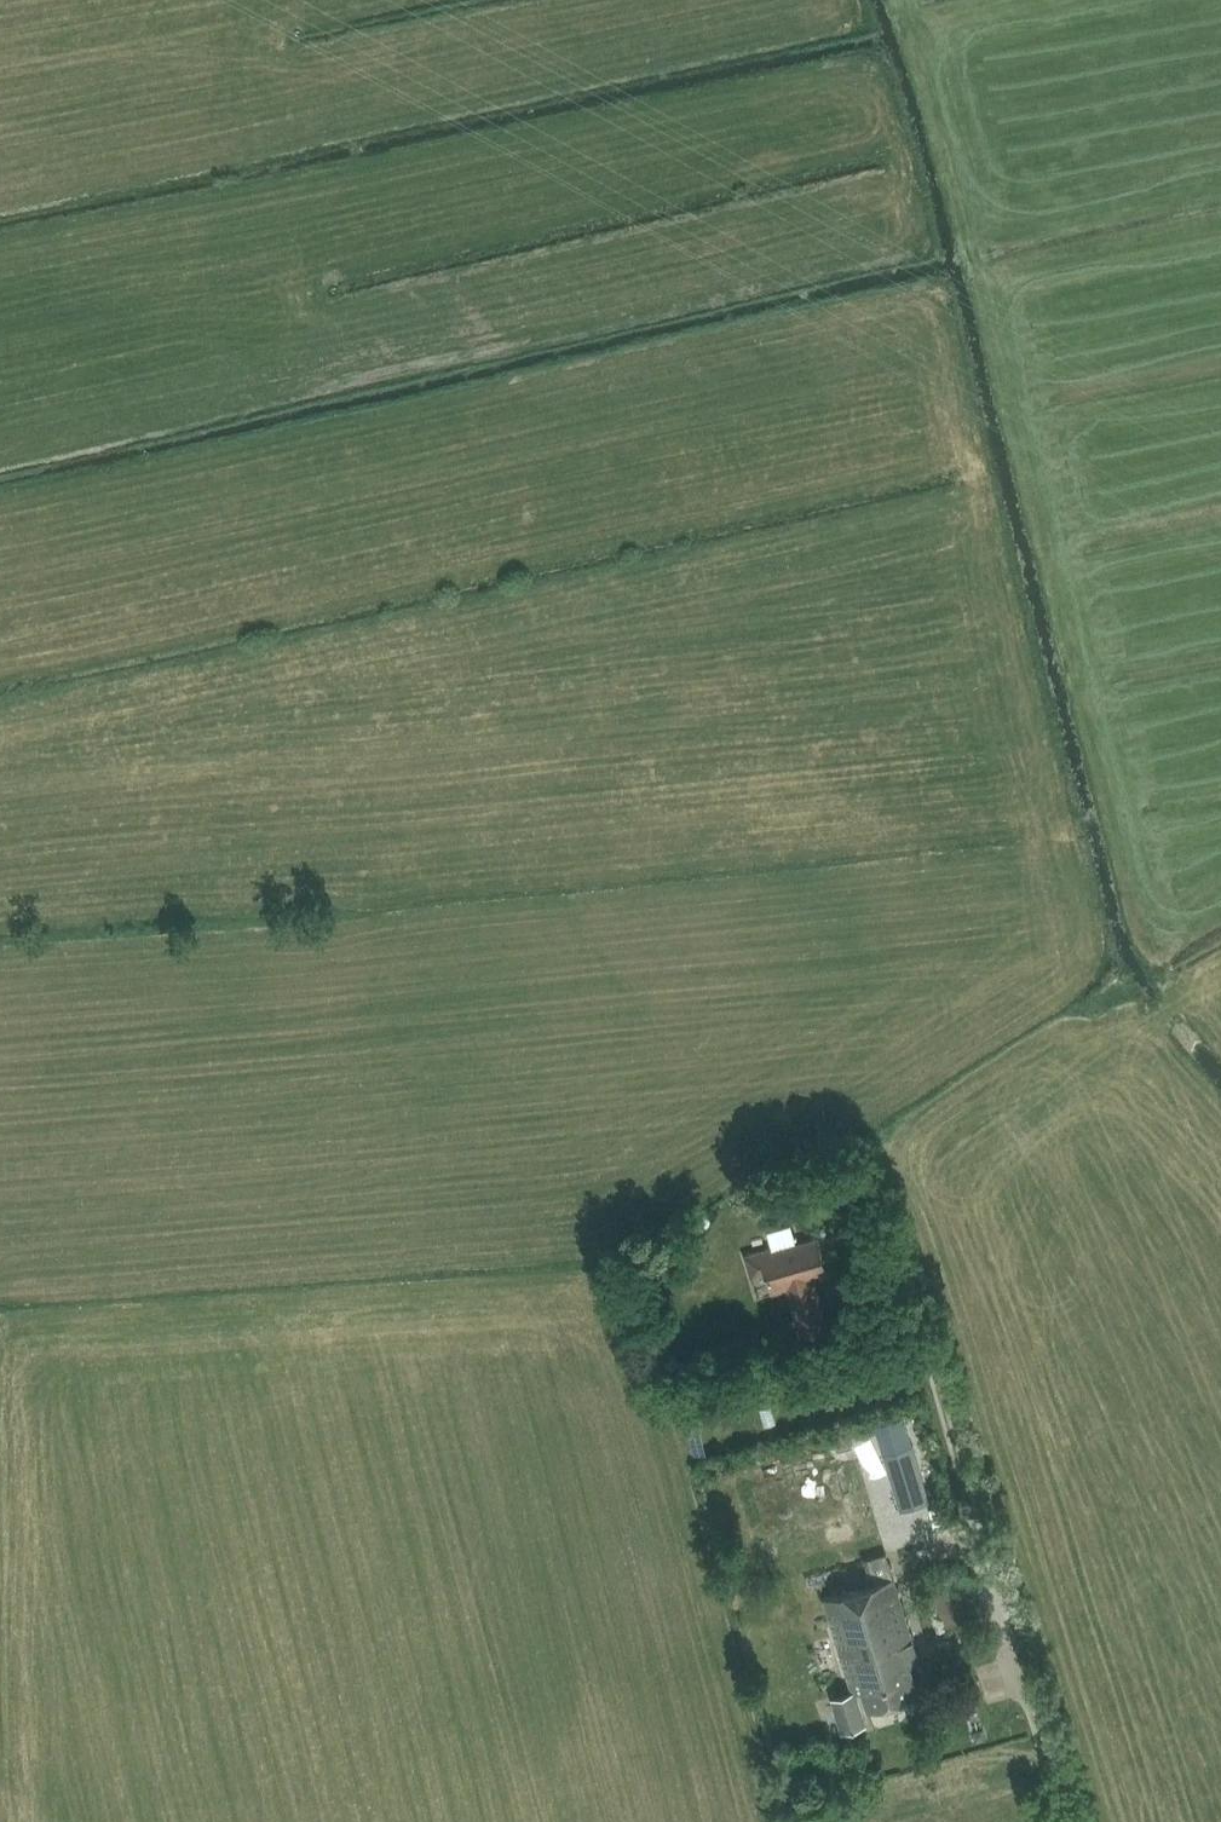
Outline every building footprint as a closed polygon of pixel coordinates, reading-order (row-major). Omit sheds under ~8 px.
[(770,1248),(745,1256),(752,1277),(767,1273),(773,1293),(788,1288),(802,1334),(828,1326),(816,1285),(812,1286),(809,1278),(828,1272),(818,1237),(771,1251),(770,1248)] [(913,1443),(883,1452),(901,1509),(930,1500),(913,1443)] [(861,1684),(868,1708),(919,1693),(910,1664),(919,1661),(885,1554),(818,1574),(852,1686),(861,1684)] [(856,1690),(831,1698),(841,1732),(866,1724),(856,1690)]
